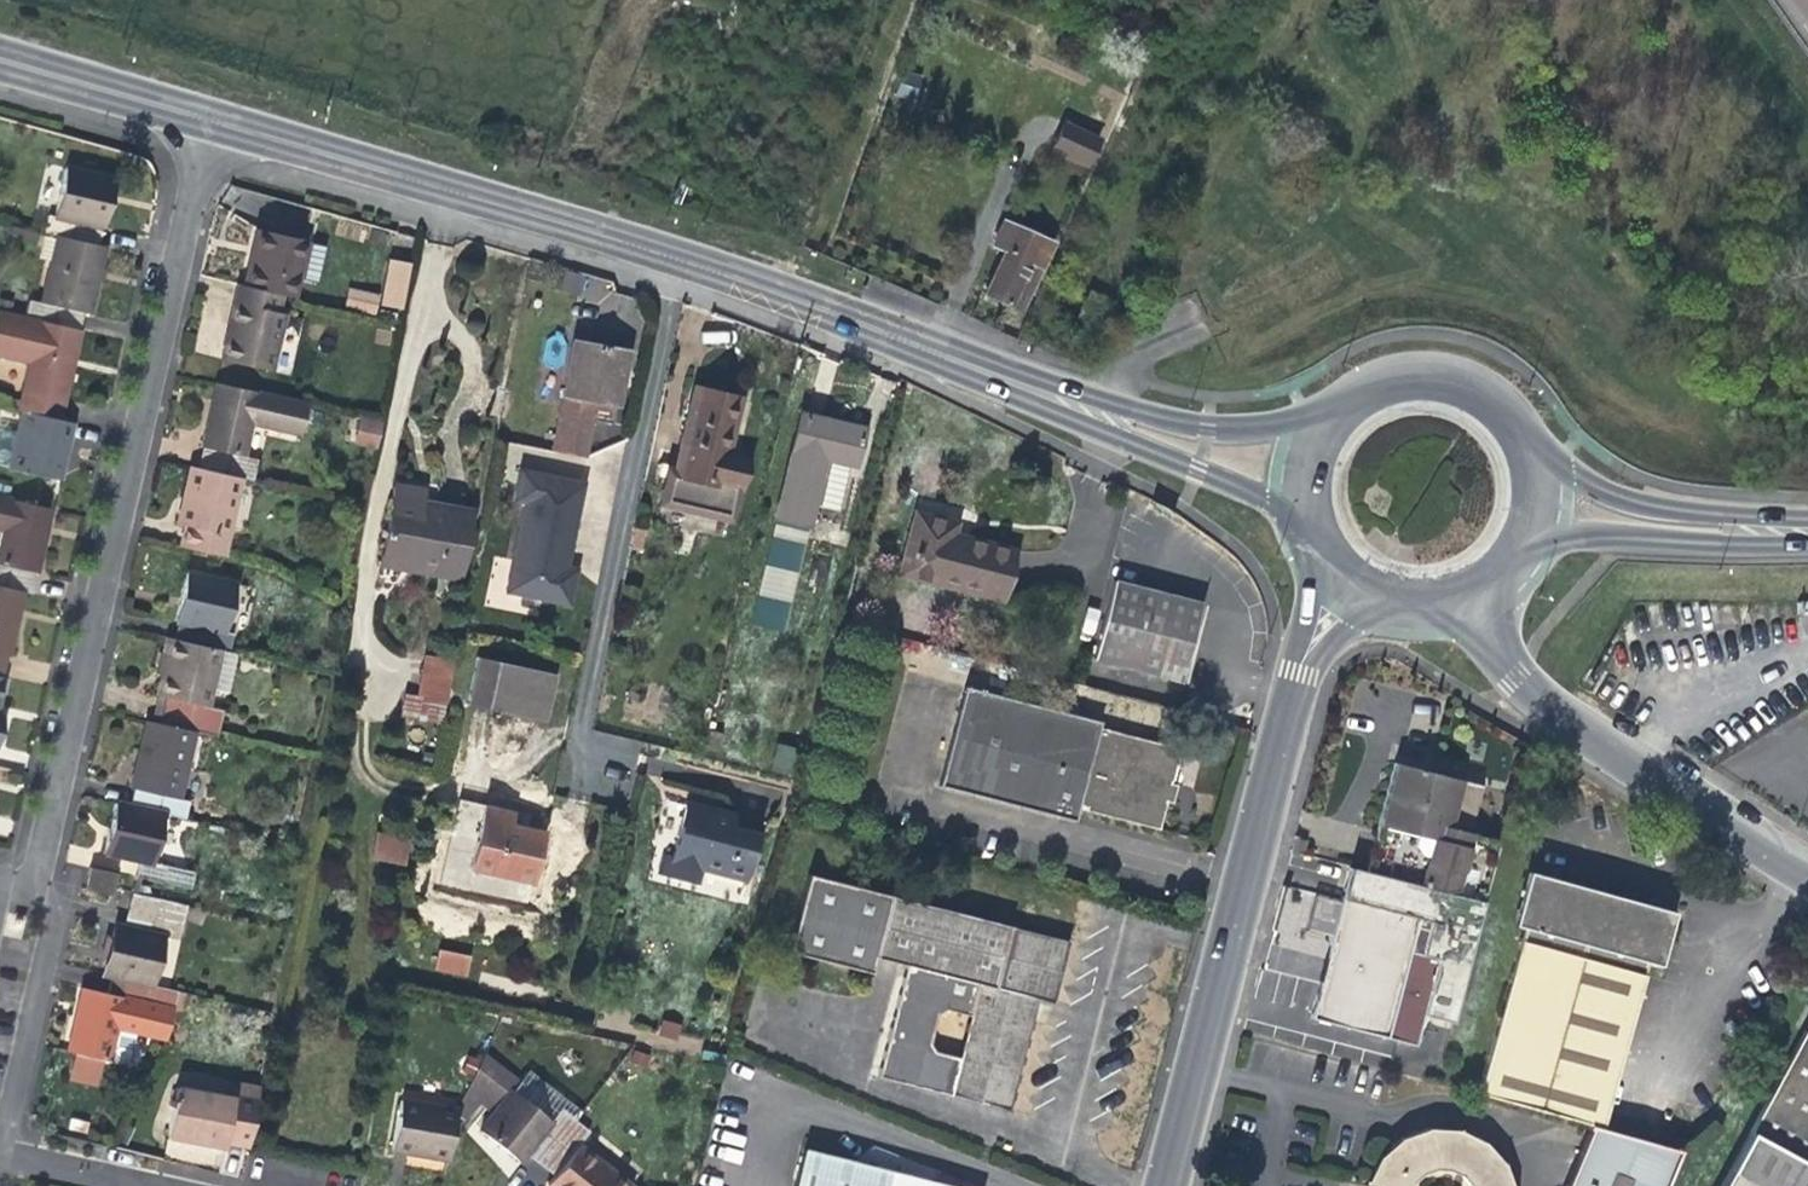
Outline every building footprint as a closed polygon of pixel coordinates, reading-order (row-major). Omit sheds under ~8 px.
[(1092,169),(1105,137),(1064,120),(1051,152),(1092,169)] [(43,230),(55,233),(92,241),(96,226),(101,227),(107,201),(112,179),(63,166),(51,215),(47,214),(43,230)] [(979,292),(1020,311),(1042,265),(1054,240),(1001,215),(988,243),(1000,249),(982,287),(979,292)] [(251,247),(242,283),(279,292),(293,295),(297,274),(315,277),(323,243),(256,227),(251,247)] [(28,300),(25,315),(75,325),(78,310),(89,313),(97,276),(104,244),(92,241),(55,233),(39,302),(28,300)] [(390,258),(379,304),(402,310),(413,264),(390,258)] [(275,309),(279,292),(242,283),(236,282),(227,319),(219,355),(270,366),(283,312),(275,309)] [(349,286),(344,305),(375,314),(380,295),(349,286)] [(21,410),(59,417),(71,361),(79,326),(75,325),(25,315),(0,309),(0,356),(28,363),(18,409),(21,410)] [(586,454),(593,418),(611,421),(624,351),(600,346),(572,340),(552,447),(586,454)] [(206,445),(201,466),(237,474),(249,477),(254,455),(242,453),(250,421),(298,430),(306,399),(217,379),(210,406),(201,444),(206,445)] [(659,501),(729,518),(745,454),(736,452),(725,449),(737,397),(693,387),(672,471),(666,470),(659,501)] [(70,420),(59,417),(21,410),(10,464),(58,474),(61,460),(70,420)] [(775,514),(807,522),(812,502),(836,508),(847,461),(852,463),(861,426),(813,414),(799,411),(775,514)] [(358,416),(354,445),(380,448),(383,419),(358,416)] [(504,585),(568,599),(573,574),(561,572),(562,566),(583,476),(518,461),(511,492),(524,495),(504,585)] [(219,553),(237,474),(201,466),(188,464),(183,487),(176,518),(183,520),(178,544),(219,553)] [(379,561),(453,574),(465,508),(440,503),(416,498),(417,489),(393,485),(379,561)] [(22,588),(26,589),(31,570),(36,571),(42,544),(51,504),(0,493),(0,530),(1,530),(0,533),(0,583),(22,588)] [(961,534),(951,531),(953,520),(913,510),(897,571),(999,596),(1012,547),(961,534)] [(786,630),(805,536),(772,529),(753,623),(786,630)] [(182,621),(178,637),(218,646),(228,648),(232,632),(223,630),(234,582),(184,569),(179,593),(173,619),(182,621)] [(1092,654),(1179,677),(1199,603),(1111,580),(1092,654)] [(4,653),(7,654),(13,630),(22,588),(0,583),(0,665),(4,653)] [(1798,600),(1798,620),(1807,620),(1807,600),(1798,600)] [(218,646),(178,637),(168,635),(161,663),(155,692),(160,693),(155,719),(193,728),(214,732),(220,706),(204,703),(209,684),(224,688),(233,649),(228,648),(218,646)] [(554,669),(478,652),(467,700),(544,717),(554,669)] [(412,712),(443,718),(446,700),(451,675),(420,669),(412,712)] [(1099,720),(962,685),(938,784),(1074,818),(1077,802),(1083,804),(1082,807),(1156,827),(1164,799),(1169,801),(1175,781),(1169,780),(1178,745),(1098,725),(1099,720)] [(178,796),(193,728),(155,719),(146,717),(139,745),(130,784),(139,787),(134,805),(164,812),(182,815),(186,798),(178,796)] [(771,769),(790,774),(797,747),(777,743),(771,769)] [(1368,870),(1386,875),(1481,899),(1497,836),(1470,829),(1481,783),(1395,762),(1374,844),(1368,870)] [(744,877),(751,851),(756,832),(730,825),(732,812),(685,799),(670,855),(662,852),(658,869),(696,879),(700,865),(744,877)] [(153,861),(164,812),(134,805),(113,800),(108,823),(101,850),(138,858),(135,872),(188,884),(192,870),(153,861)] [(473,868),(533,881),(543,838),(528,835),(511,831),(513,821),(485,815),(473,868)] [(511,831),(528,835),(531,825),(513,821),(511,831)] [(764,834),(756,832),(751,851),(760,854),(764,834)] [(373,859),(398,864),(402,837),(377,833),(373,859)] [(1450,1020),(1481,899),(1386,875),(1368,870),(1348,865),(1323,965),(1310,1017),(1412,1043),(1420,1013),(1450,1020)] [(83,885),(87,886),(109,891),(111,886),(114,872),(87,866),(83,885)] [(1477,1093),(1590,1124),(1599,1127),(1600,1124),(1645,962),(1657,965),(1664,935),(1671,909),(1525,870),(1511,923),(1523,927),(1477,1093)] [(804,872),(783,949),(867,970),(871,955),(903,963),(874,1074),(1008,1108),(1036,997),(1052,1001),(1068,939),(804,872)] [(102,974),(122,979),(151,985),(164,932),(177,936),(184,907),(132,896),(126,923),(114,921),(109,944),(102,974)] [(436,965),(468,972),(472,957),(439,950),(436,965)] [(174,990),(151,985),(122,979),(119,994),(80,986),(75,1013),(67,1048),(106,1055),(123,1059),(130,1032),(163,1038),(174,990)] [(1718,1185),(1807,1185),(1807,1019),(1718,1185)] [(526,1149),(541,1161),(573,1119),(558,1108),(550,1118),(509,1086),(514,1079),(481,1053),(469,1077),(497,1101),(476,1127),(499,1146),(518,1160),(526,1149)] [(234,1081),(233,1087),(256,1091),(257,1084),(234,1081)] [(223,1138),(246,1142),(256,1091),(233,1087),(231,1095),(174,1085),(165,1133),(200,1140),(222,1144),(223,1138)] [(446,1156),(454,1108),(397,1097),(389,1145),(413,1150),(446,1156)] [(573,1119),(541,1161),(554,1172),(546,1183),(550,1185),(632,1185),(633,1185),(577,1141),(586,1129),(573,1119)] [(1600,1124),(1599,1127),(1590,1124),(1565,1185),(1663,1185),(1680,1144),(1600,1124)] [(1369,1170),(1364,1184),(1369,1185),(1410,1185),(1411,1184),(1417,1178),(1423,1173),(1431,1171),(1439,1170),(1447,1171),(1455,1175),(1461,1180),(1466,1185),(1511,1185),(1510,1178),(1503,1163),(1491,1148),(1475,1136),(1459,1130),(1439,1126),(1423,1128),(1408,1132),(1388,1144),(1374,1161),(1369,1170)] [(801,1149),(792,1185),(949,1185),(801,1149)]
